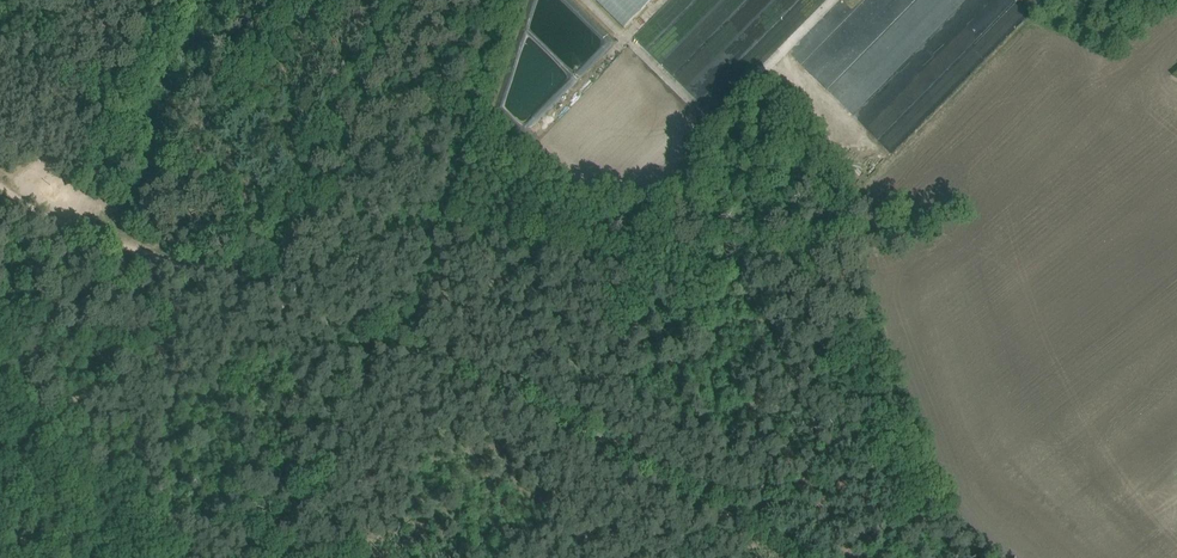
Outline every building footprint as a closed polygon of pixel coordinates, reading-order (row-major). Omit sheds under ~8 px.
[(624,27),(650,0),(597,0),(624,27)]
